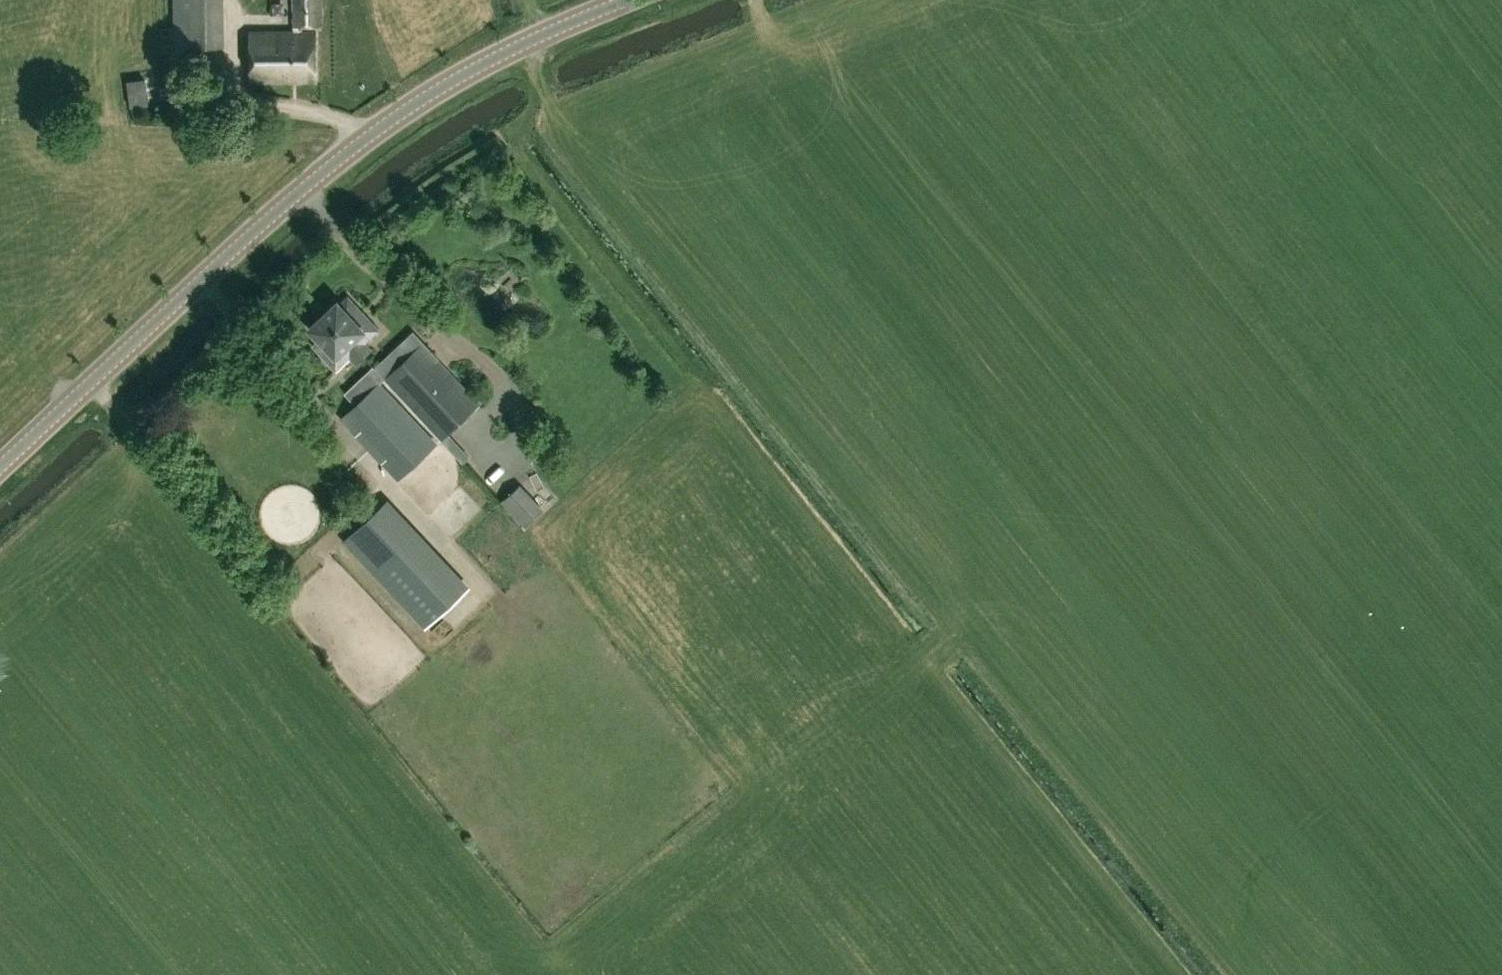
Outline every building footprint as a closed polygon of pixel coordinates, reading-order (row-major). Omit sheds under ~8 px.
[(221,44),(221,0),(176,0),(176,44),(221,44)] [(318,24),(323,24),(323,0),(295,0),(295,24),(303,24),(318,24)] [(318,29),(303,29),(303,24),(295,24),(295,31),(252,32),(252,80),(318,79),(318,29)] [(501,295),(508,306),(522,299),(515,287),(501,295)] [(324,313),(364,356),(372,348),(365,341),(379,328),(348,295),(341,302),(338,300),(324,313)] [(357,363),(364,356),(324,313),(310,326),(323,340),(316,347),(336,369),(350,356),(357,363)] [(442,438),(480,403),(414,333),(376,368),(385,377),(442,438)] [(399,480),(437,444),(378,382),(340,418),(399,480)] [(425,628),(472,585),(390,497),(344,540),(425,628)]
